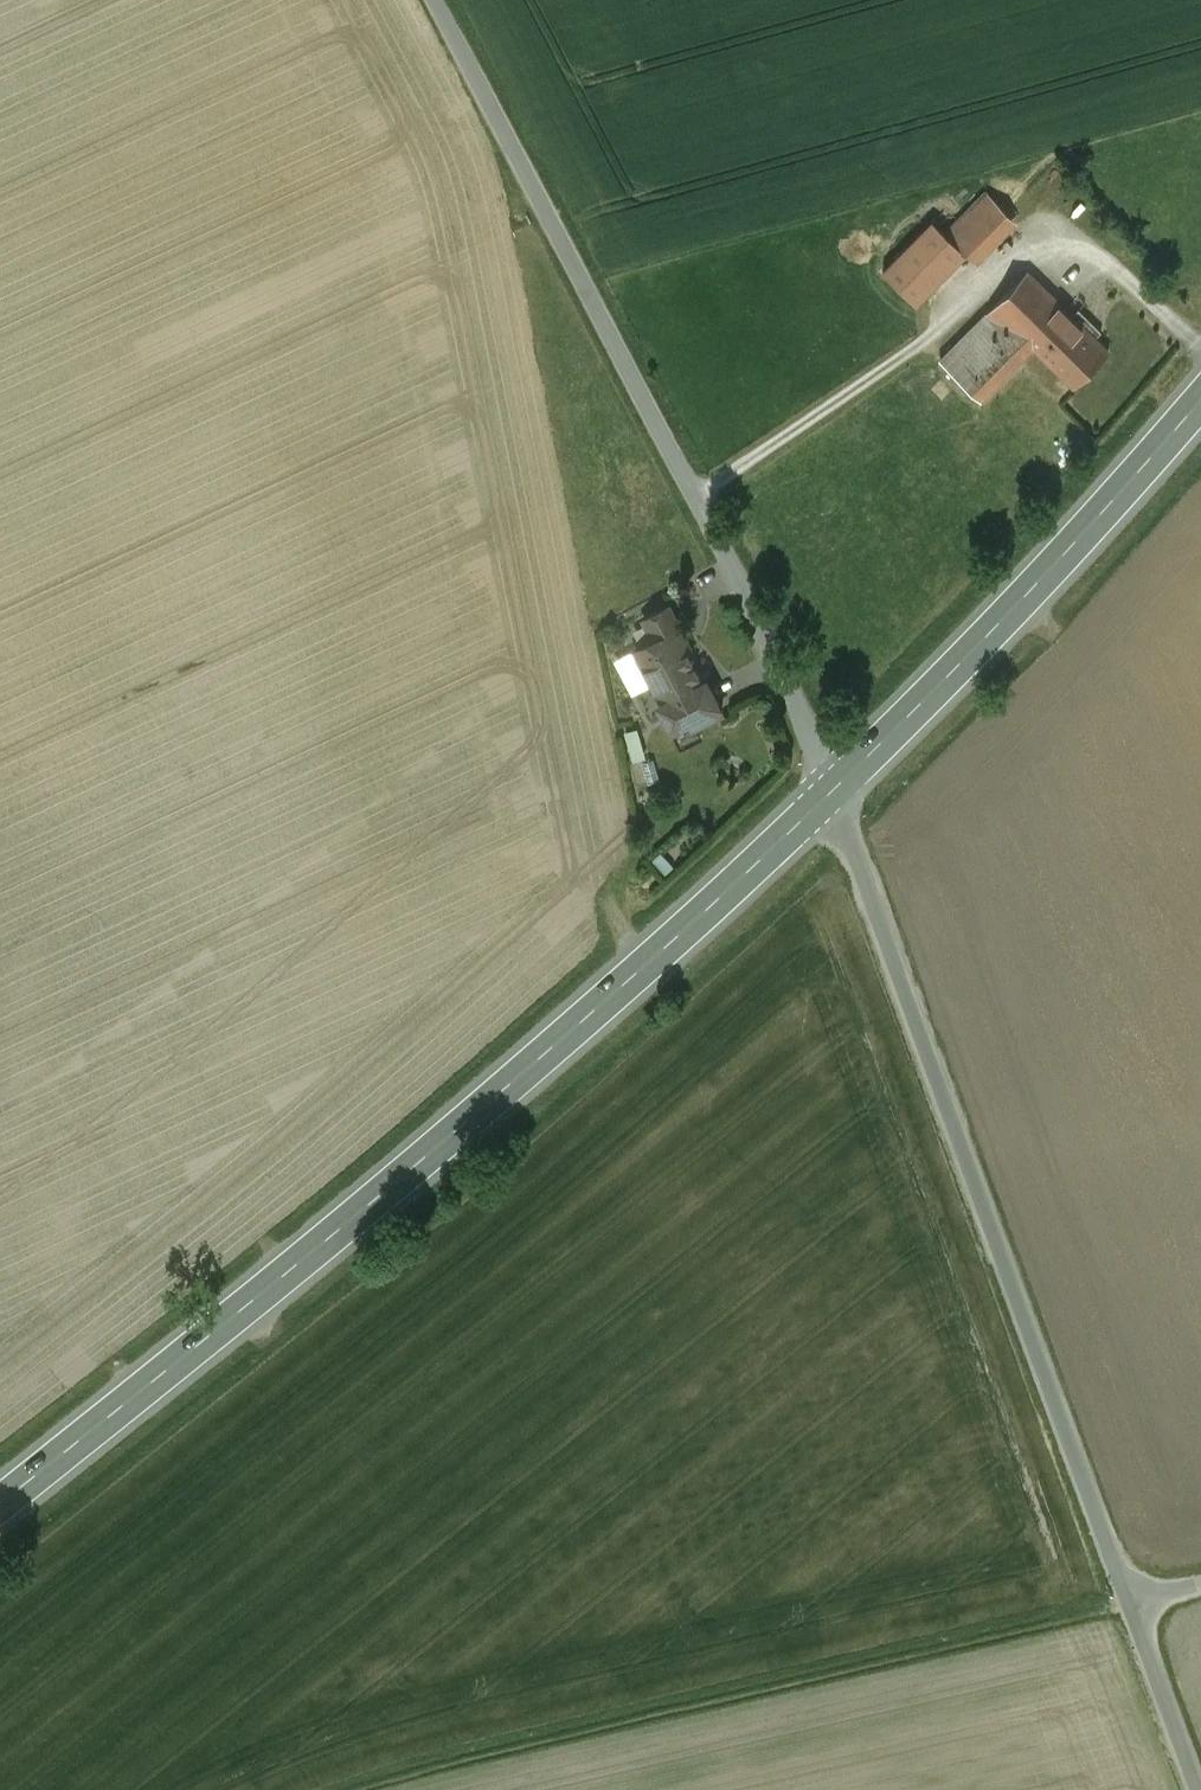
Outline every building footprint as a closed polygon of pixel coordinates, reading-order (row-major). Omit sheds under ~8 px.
[(1007,212),(985,193),(947,233),(932,220),(882,274),(918,305),(1007,212)] [(1110,352),(1027,271),(940,360),(981,400),(1034,346),(1074,386),(1110,352)] [(654,640),(635,649),(662,701),(659,703),(672,728),(691,718),(694,724),(722,710),(706,679),(703,681),(686,648),(689,646),(668,606),(644,619),(654,640)]
